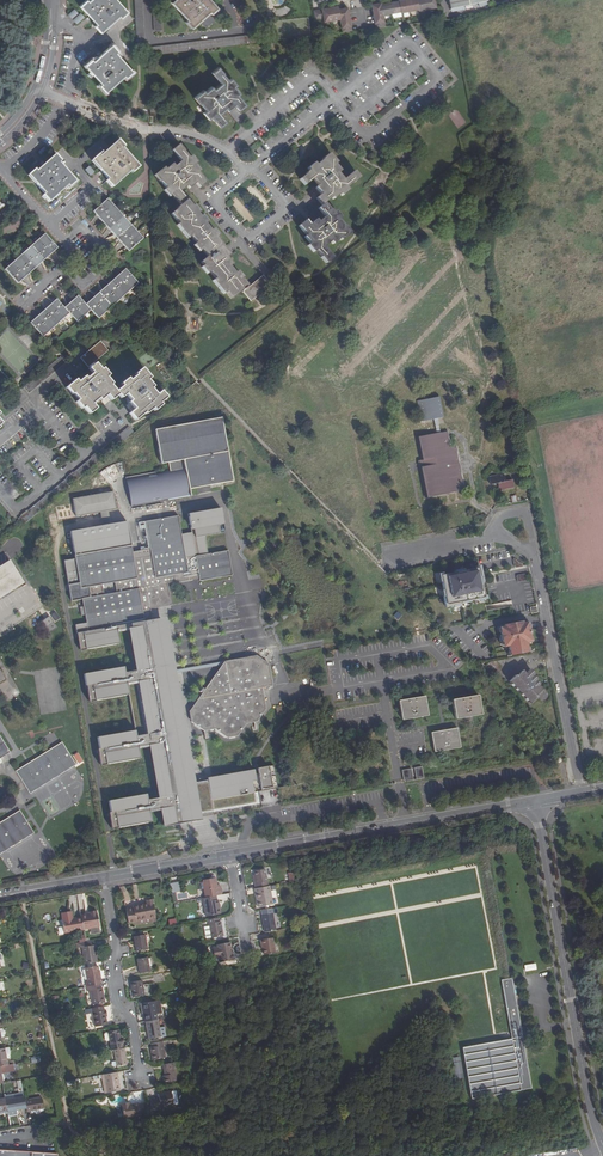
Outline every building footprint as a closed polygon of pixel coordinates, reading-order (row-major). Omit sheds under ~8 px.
[(127,13),(116,0),(90,0),(88,2),(87,0),(80,7),(91,20),(96,25),(94,26),(100,33),(118,17),(120,19),(127,13)] [(153,32),(162,32),(160,0),(151,0),(153,32)] [(217,9),(209,0),(173,0),(170,3),(186,21),(184,23),(190,30),(208,13),(210,15),(217,9)] [(385,28),(383,15),(392,14),(401,12),(401,13),(409,12),(418,10),(418,11),(427,10),(435,9),(434,0),(402,0),(399,1),(399,2),(391,4),(381,5),(381,3),(372,5),(376,29),(385,28)] [(313,10),(315,20),(323,19),(324,23),(340,21),(342,33),(352,32),(347,8),(338,9),(337,6),(313,10)] [(81,15),(77,16),(75,11),(69,13),(74,24),(83,20),(81,15)] [(208,27),(214,21),(208,15),(203,21),(208,27)] [(92,60),(85,66),(101,85),(99,86),(105,93),(124,76),(125,78),(131,72),(115,54),(117,52),(112,46),(93,62),(92,60)] [(203,90),(193,98),(199,105),(200,104),(206,111),(203,113),(208,120),(210,118),(213,121),(219,128),(226,122),(219,114),(226,109),(228,112),(231,109),(235,106),(239,111),(245,106),(237,96),(240,94),(234,87),(236,86),(230,79),(229,81),(223,74),(224,74),(219,68),(212,73),(220,84),(213,89),(211,87),(205,92),(203,90)] [(107,181),(112,188),(131,171),(132,173),(139,167),(122,149),(124,147),(118,140),(110,148),(100,157),(98,155),(92,161),(100,170),(108,180),(107,181)] [(251,301),(270,285),(262,275),(246,288),(245,287),(247,286),(241,279),(243,278),(237,271),(234,273),(230,267),(233,264),(227,258),(230,255),(221,245),(222,245),(216,237),(218,235),(213,229),(210,231),(204,224),(207,222),(202,216),(200,217),(197,213),(199,212),(194,205),(192,207),(180,192),(186,187),(188,189),(195,183),(199,188),(205,182),(198,173),(200,171),(195,164),(197,162),(191,156),(189,158),(184,152),(184,151),(178,145),(171,151),(180,161),(174,167),(171,164),(165,170),(163,168),(154,176),(160,183),(161,183),(166,189),(163,191),(169,197),(172,195),(175,199),(180,205),(176,208),(177,209),(171,214),(179,223),(176,225),(187,238),(190,236),(195,243),(193,246),(198,253),(201,250),(206,257),(200,262),(203,266),(201,268),(207,274),(209,272),(215,279),(212,281),(223,294),(226,292),(231,299),(241,290),(251,301)] [(332,244),(339,239),(341,241),(350,233),(345,226),(344,227),(338,220),(341,218),(335,211),(333,213),(331,210),(330,210),(324,204),(332,198),(333,200),(340,194),(342,197),(349,191),(346,188),(353,183),(359,178),(354,172),(343,180),(338,174),(341,171),(335,164),(337,163),(329,153),(322,159),(323,160),(316,165),(314,163),(307,168),(309,170),(305,173),(306,174),(299,179),(305,186),(313,179),(318,186),(315,188),(321,195),(316,198),(322,206),(318,209),(325,217),(318,222),(316,220),(309,225),(305,220),(298,226),(306,235),(304,237),(310,244),(307,246),(313,253),(315,251),(321,257),(320,257),(326,264),(332,258),(324,247),(330,242),(332,244)] [(35,169),(28,175),(45,194),(43,195),(49,202),(67,185),(69,187),(75,181),(67,173),(59,163),(61,162),(55,155),(37,172),(35,169)] [(107,200),(92,213),(129,251),(143,239),(107,200)] [(45,235),(5,269),(17,283),(57,249),(45,235)] [(56,299),(30,323),(42,337),(69,313),(77,322),(90,310),(98,318),(137,283),(126,269),(85,305),(77,296),(64,308),(56,299)] [(99,342),(80,358),(87,367),(107,350),(99,342)] [(95,364),(89,369),(92,373),(86,379),(84,377),(78,382),(75,380),(66,388),(72,395),(73,394),(78,400),(76,402),(82,409),(84,407),(89,413),(95,408),(91,403),(98,398),(100,400),(107,395),(111,400),(118,394),(121,398),(126,394),(131,401),(129,403),(134,410),(130,414),(135,420),(144,413),(146,414),(153,408),(155,411),(161,405),(159,403),(166,398),(161,392),(156,396),(151,389),(153,387),(147,380),(150,378),(142,369),(135,374),(136,376),(130,381),(128,379),(121,384),(123,387),(116,392),(110,385),(111,384),(106,377),(108,375),(103,369),(100,371),(95,364)] [(441,398),(420,403),(424,422),(445,418),(441,398)] [(111,415),(105,420),(111,426),(117,421),(111,415)] [(191,490),(198,488),(197,486),(210,484),(211,486),(234,482),(222,419),(155,430),(161,465),(169,464),(170,470),(127,477),(133,507),(192,497),(191,490)] [(111,443),(116,448),(135,433),(130,427),(111,443)] [(420,469),(426,499),(466,491),(457,446),(452,447),(449,432),(418,439),(423,468),(420,469)] [(118,467),(116,468),(113,464),(100,472),(106,480),(120,471),(118,467)] [(505,475),(490,478),(491,485),(499,484),(500,491),(515,488),(514,480),(506,482),(505,475)] [(115,492),(74,499),(77,517),(102,512),(111,511),(118,510),(115,492)] [(164,809),(166,825),(196,820),(193,805),(204,803),(255,794),(254,786),(262,785),(264,792),(280,789),(275,766),(259,769),(260,774),(257,775),(256,770),(209,779),(210,783),(189,786),(181,740),(178,741),(177,730),(179,730),(174,701),(171,701),(165,667),(168,666),(162,627),(159,627),(158,625),(164,624),(163,619),(154,620),(153,610),(174,606),(170,584),(201,579),(202,582),(235,576),(230,551),(210,555),(207,536),(222,534),(220,524),(225,523),(223,509),(191,514),(194,533),(184,535),(180,516),(148,522),(152,549),(134,552),(129,522),(113,524),(105,526),(70,532),(75,557),(63,559),(71,599),(82,597),(83,604),(85,613),(86,621),(75,623),(77,632),(79,631),(82,648),(119,641),(117,628),(130,626),(137,668),(125,670),(124,665),(84,672),(86,683),(88,683),(91,699),(129,692),(135,728),(97,735),(102,762),(141,755),(139,744),(152,742),(162,798),(149,801),(149,797),(109,804),(114,828),(153,821),(151,811),(164,809)] [(111,511),(102,512),(105,526),(113,524),(111,511)] [(514,567),(522,566),(521,558),(513,559),(514,567)] [(0,567),(0,599),(24,584),(10,561),(0,567)] [(448,606),(486,599),(480,569),(443,576),(448,606)] [(55,611),(50,614),(55,621),(60,618),(55,611)] [(48,635),(58,628),(50,617),(40,624),(48,635)] [(511,657),(528,654),(527,645),(532,644),(528,624),(522,625),(522,623),(505,626),(505,628),(501,629),(505,649),(510,648),(511,657)] [(226,662),(191,712),(193,724),(204,732),(216,730),(228,739),(238,737),(247,725),(258,722),(266,709),(263,688),(274,687),(270,666),(259,657),(226,662)] [(537,699),(535,697),(542,691),(538,687),(539,686),(536,683),(537,681),(533,677),(534,675),(530,671),(526,675),(524,672),(517,678),(516,677),(510,682),(531,704),(537,699)] [(479,696),(453,700),(456,720),(482,716),(479,696)] [(426,697),(401,702),(403,720),(429,716),(426,697)] [(458,729),(432,733),(435,752),(461,748),(458,729)] [(11,753),(0,736),(0,759),(11,753)] [(76,764),(62,742),(17,771),(31,793),(76,764)] [(78,764),(84,762),(80,753),(74,755),(78,764)] [(55,796),(59,809),(75,803),(72,795),(77,793),(77,792),(75,793),(73,787),(67,790),(70,798),(67,799),(63,789),(59,791),(58,786),(53,788),(54,791),(38,798),(40,802),(55,796)] [(0,824),(0,854),(35,833),(20,811),(0,824)] [(256,883),(256,887),(268,885),(269,885),(266,868),(255,870),(256,874),(257,883),(256,883)] [(205,888),(207,896),(217,895),(222,894),(220,885),(218,885),(216,877),(214,877),(212,876),(210,878),(204,879),(204,880),(201,881),(202,888),(205,888)] [(171,889),(172,892),(181,891),(179,882),(170,883),(171,885),(171,889)] [(256,887),(256,888),(259,906),(272,904),(268,885),(256,887)] [(207,896),(202,897),(203,902),(204,902),(207,916),(221,913),(219,904),(220,904),(219,899),(218,899),(217,895),(207,896)] [(129,923),(136,922),(136,920),(156,917),(153,899),(146,900),(147,904),(133,906),(133,908),(126,909),(129,923)] [(92,928),(100,926),(97,912),(89,913),(90,914),(81,916),(70,918),(69,911),(60,913),(62,920),(61,920),(63,933),(92,928)] [(262,914),(265,931),(276,929),(274,912),(262,914)] [(218,921),(218,917),(208,919),(212,937),(223,935),(221,921),(218,921)] [(146,934),(134,937),(137,951),(148,949),(146,934)] [(272,937),(260,939),(261,944),(262,944),(264,953),(275,951),(272,937)] [(92,946),(91,940),(83,941),(84,947),(82,948),(85,964),(97,962),(94,945),(92,946)] [(229,942),(218,944),(218,947),(214,947),(215,956),(220,955),(221,961),(234,959),(232,949),(230,949),(229,942)] [(148,958),(137,959),(140,973),(150,972),(148,958)] [(536,963),(524,965),(525,971),(536,970),(536,963)] [(87,986),(89,986),(100,984),(101,984),(99,973),(98,973),(97,966),(85,968),(88,981),(86,981),(87,986)] [(512,1039),(462,1048),(472,1099),(532,1089),(513,978),(502,980),(512,1039)] [(143,981),(131,983),(134,997),(145,995),(143,981)] [(100,984),(89,986),(93,1006),(104,1003),(102,988),(101,988),(100,984)] [(142,1003),(145,1022),(146,1022),(158,1020),(155,1001),(142,1003)] [(103,1007),(87,1009),(88,1014),(93,1013),(95,1028),(107,1026),(106,1018),(107,1017),(106,1010),(104,1011),(103,1007)] [(160,1027),(158,1020),(146,1022),(149,1039),(161,1037),(167,1036),(165,1027),(160,1027)] [(108,1032),(111,1050),(113,1050),(121,1048),(121,1044),(123,1043),(122,1038),(120,1038),(118,1030),(108,1032)] [(163,1041),(152,1043),(152,1046),(151,1047),(153,1061),(166,1058),(163,1041)] [(121,1048),(113,1050),(116,1066),(126,1064),(123,1048),(121,1048)] [(177,1080),(174,1062),(163,1064),(165,1075),(165,1078),(164,1078),(165,1082),(177,1080)] [(120,1090),(117,1072),(103,1074),(103,1079),(105,1078),(108,1092),(120,1090)] [(170,1105),(168,1092),(156,1094),(157,1098),(147,1100),(149,1110),(158,1109),(158,1107),(170,1105)] [(7,1112),(8,1112),(17,1110),(26,1108),(25,1101),(24,1094),(19,1094),(20,1098),(5,1100),(7,1112)] [(26,1108),(27,1111),(43,1108),(41,1098),(25,1101),(26,1108)] [(125,1102),(119,1103),(121,1117),(137,1114),(136,1113),(141,1112),(139,1104),(135,1104),(135,1103),(126,1105),(125,1102)]
